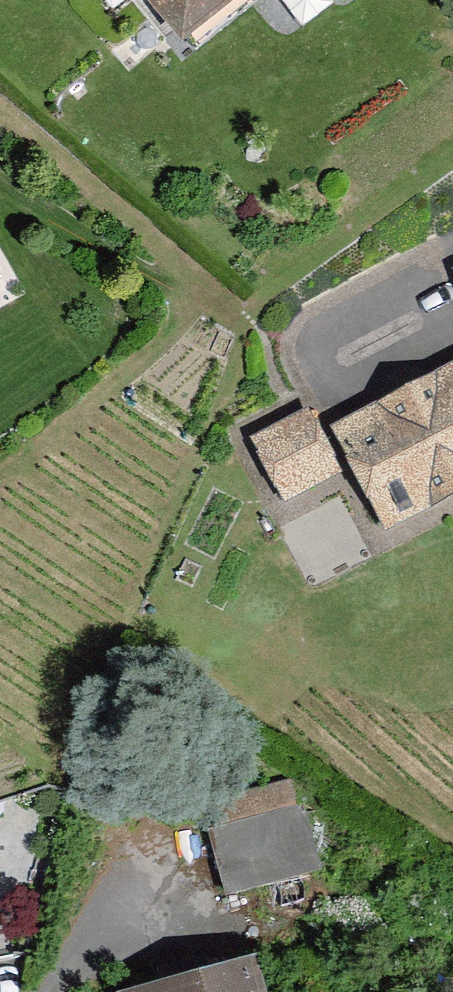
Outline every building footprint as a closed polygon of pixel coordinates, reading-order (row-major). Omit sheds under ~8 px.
[(170,46),(230,0),(135,0),(170,46)] [(262,11),(276,0),(254,0),(262,11)] [(325,439),(378,538),(452,498),(452,370),(325,439)] [(336,481),(301,419),(249,448),(284,509),(336,481)] [(310,800),(215,829),(238,904),(333,875),(310,800)] [(162,991),(292,991),(282,958),(162,991)]
